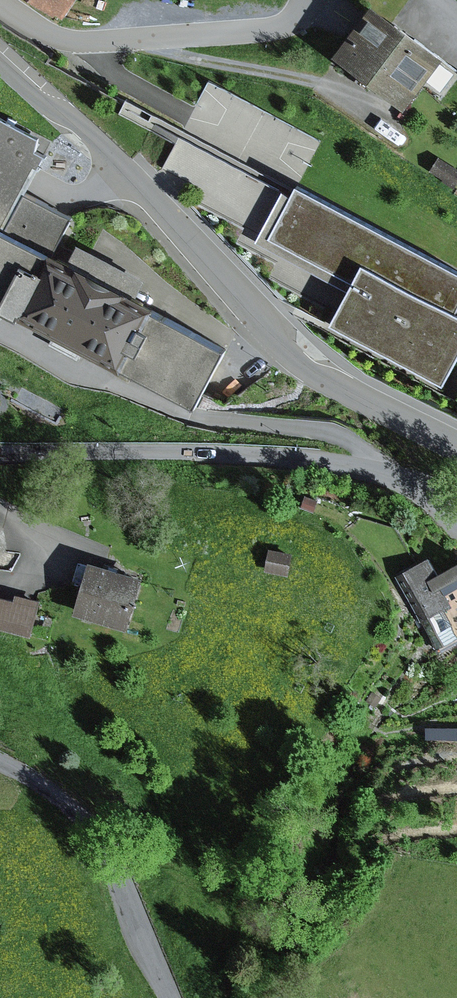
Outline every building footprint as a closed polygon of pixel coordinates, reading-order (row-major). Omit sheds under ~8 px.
[(60,23),(75,0),(24,0),(60,23)] [(367,12),(328,64),(400,117),(439,64),(367,12)] [(456,308),(456,267),(298,183),(293,188),(125,99),(117,114),(177,142),(163,169),(199,191),(195,201),(245,228),(238,240),(277,263),(269,276),(338,314),(331,324),(444,384),(456,360),(456,309),(456,308)] [(198,414),(239,338),(144,288),(152,272),(83,236),(75,250),(65,245),(84,209),(36,184),(38,179),(54,149),(44,143),(47,129),(6,107),(0,118),(0,310),(198,414)] [(437,159),(427,174),(452,191),(456,184),(456,172),(437,159)] [(319,499),(306,495),(302,507),(314,512),(319,499)] [(295,551),(272,547),(268,570),(290,574),(295,551)] [(396,574),(442,651),(456,642),(456,560),(443,568),(434,552),(396,574)] [(148,574),(94,557),(92,563),(81,560),(75,581),(85,584),(77,611),(131,627),(148,574)] [(0,593),(0,627),(33,636),(43,598),(18,592),(17,597),(0,593)]
